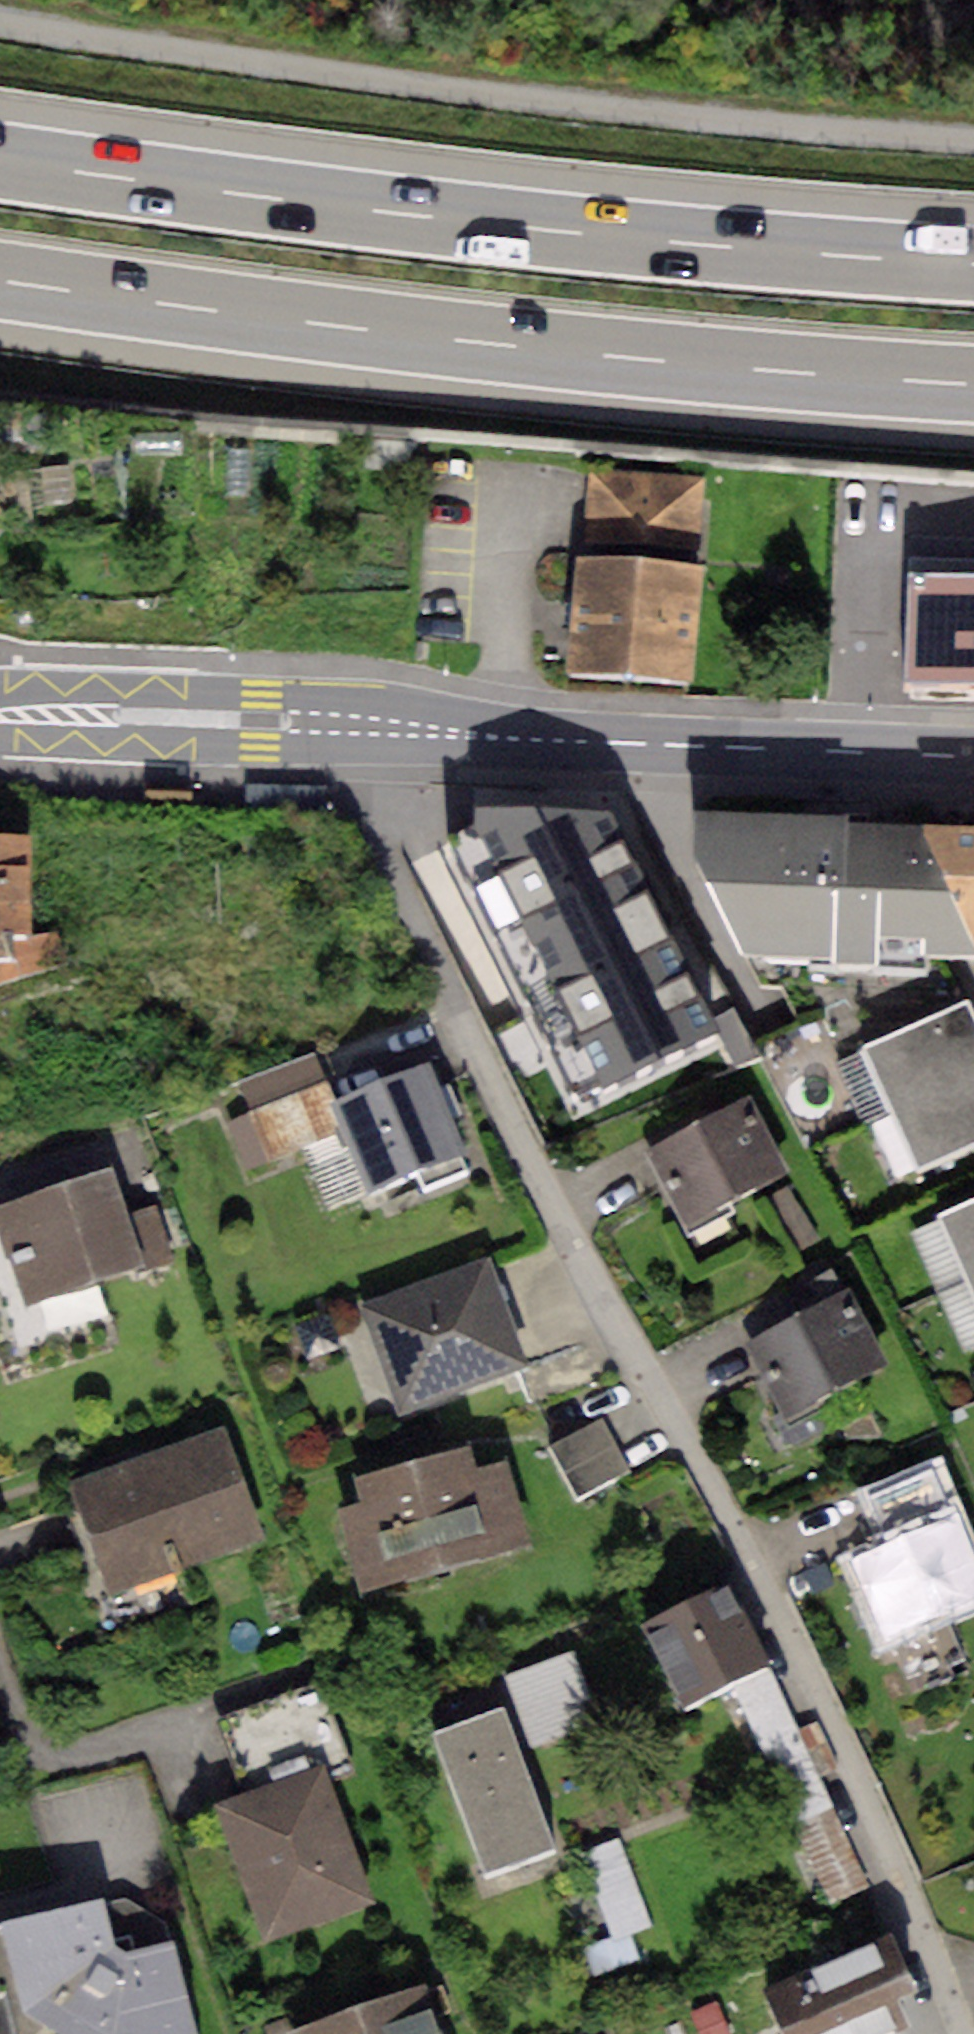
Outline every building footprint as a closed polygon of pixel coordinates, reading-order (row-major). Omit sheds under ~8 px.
[(587,470),(582,540),(696,549),(702,480),(587,470)] [(863,535),(856,662),(973,669),(973,541),(863,535)] [(705,569),(584,557),(573,668),(693,680),(705,569)] [(474,808),(445,822),(582,1088),(727,1022),(617,791),(475,787),(474,808)] [(847,817),(696,810),(693,849),(742,952),(835,954),(835,966),(879,967),(879,954),(962,956),(973,957),(925,826),(905,826),(847,823),(847,817)] [(925,826),(973,957),(973,828),(925,826)] [(0,837),(0,984),(73,965),(67,930),(32,937),(31,837),(0,837)] [(889,1112),(973,1073),(973,1013),(969,1001),(861,1050),(889,1112)] [(350,1132),(337,1101),(319,1051),(240,1081),(270,1162),(350,1132)] [(426,1066),(337,1101),(350,1132),(372,1188),(417,1170),(424,1187),(467,1170),(426,1066)] [(889,1112),(916,1169),(973,1143),(973,1073),(889,1112)] [(749,1095),(649,1149),(688,1221),(788,1167),(749,1095)] [(0,1205),(0,1243),(20,1310),(173,1264),(155,1204),(128,1212),(115,1171),(0,1205)] [(786,1188),(770,1198),(800,1250),(817,1239),(786,1188)] [(964,1282),(973,1277),(973,1202),(935,1219),(964,1282)] [(488,1260),(363,1304),(377,1344),(401,1413),(526,1369),(488,1260)] [(823,1302),(745,1342),(783,1417),(886,1365),(835,1265),(811,1278),(823,1302)] [(964,1282),(973,1304),(973,1277),(964,1282)] [(602,1419),(549,1448),(579,1501),(631,1472),(602,1419)] [(226,1427),(70,1482),(109,1593),(265,1538),(226,1427)] [(365,1501),(341,1507),(361,1584),(524,1542),(503,1458),(472,1465),(466,1444),(357,1472),(365,1501)] [(889,1548),(954,1519),(931,1468),(866,1497),(889,1548)] [(856,1562),(915,1693),(954,1676),(950,1667),(970,1658),(949,1612),(973,1601),(973,1564),(954,1519),(889,1548),(856,1562)] [(730,1584),(643,1625),(681,1706),(729,1683),(768,1665),(730,1584)] [(582,1649),(507,1678),(533,1745),(608,1716),(582,1649)] [(729,1683),(831,1901),(869,1883),(768,1665),(729,1683)] [(219,1717),(246,1792),(325,1765),(350,1756),(323,1681),(219,1717)] [(500,1709),(435,1735),(488,1871),(554,1846),(500,1709)] [(246,1792),(217,1802),(264,1940),(372,1903),(325,1765),(246,1792)] [(620,1837),(577,1853),(611,1942),(653,1926),(620,1837)] [(0,1932),(0,2012),(5,2033),(199,2033),(178,1947),(173,1948),(169,1932),(131,1913),(111,1918),(109,1909),(0,1932)] [(769,1991),(788,2033),(889,2033),(907,2026),(895,1999),(914,1991),(892,1939),(769,1991)] [(290,2032),(290,2033),(441,2033),(426,1989),(290,2032)]
